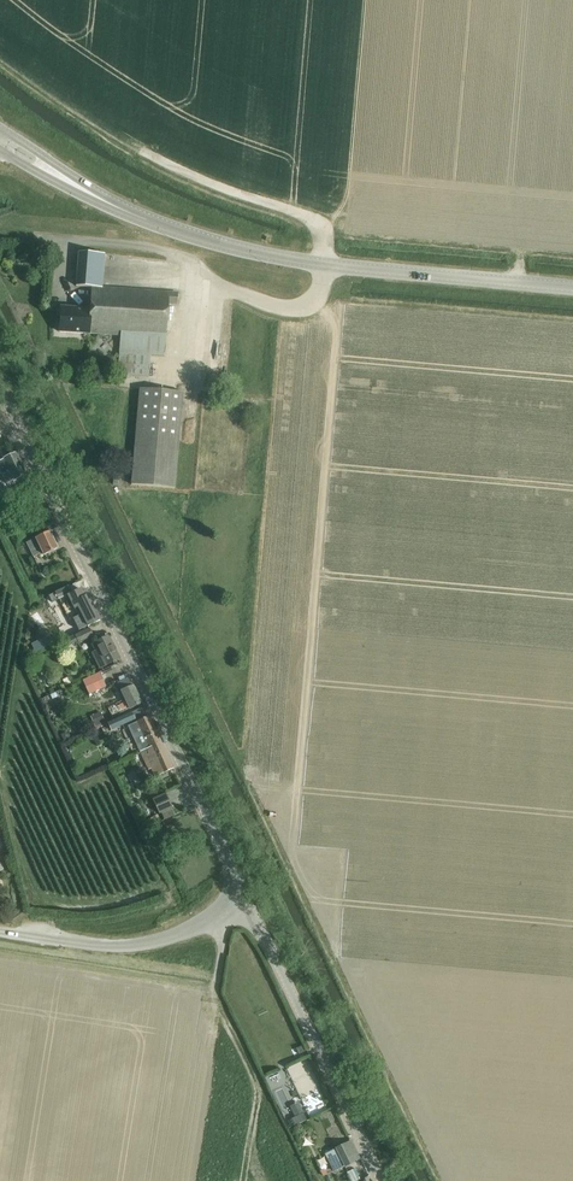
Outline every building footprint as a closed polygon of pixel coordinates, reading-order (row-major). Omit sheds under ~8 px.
[(59,332),(89,334),(97,335),(98,329),(121,331),(119,354),(117,375),(149,378),(151,357),(165,358),(169,304),(178,304),(179,293),(103,288),(105,257),(94,256),(95,255),(79,254),(76,287),(92,288),(91,309),(61,307),(59,332)] [(131,485),(175,489),(183,393),(140,389),(131,485)] [(14,481),(27,475),(16,453),(3,459),(4,460),(0,462),(0,472),(6,485),(14,481)] [(44,556),(58,549),(50,531),(26,542),(34,558),(43,553),(44,556)] [(79,608),(88,626),(100,620),(90,601),(87,603),(80,589),(72,593),(69,586),(49,596),(52,603),(68,595),(75,610),(79,608)] [(75,636),(76,637),(78,643),(93,637),(90,630),(75,636)] [(49,634),(31,643),(35,652),(54,643),(49,634)] [(99,670),(114,662),(120,659),(108,636),(95,642),(99,649),(91,653),(99,670)] [(82,681),(89,695),(106,687),(100,673),(82,681)] [(117,684),(130,709),(143,703),(134,686),(129,678),(117,684)] [(100,712),(90,717),(95,727),(105,722),(100,712)] [(114,721),(117,727),(136,718),(134,712),(114,721)] [(142,731),(149,748),(161,742),(149,716),(131,725),(135,734),(142,731)] [(65,732),(61,735),(65,741),(71,738),(68,734),(65,732)] [(148,769),(151,768),(155,776),(173,768),(161,742),(149,748),(140,752),(148,769)] [(161,813),(164,819),(164,821),(176,815),(165,793),(152,799),(160,814),(161,813)] [(153,817),(148,820),(150,824),(155,822),(160,820),(158,815),(153,817)] [(303,1045),(296,1048),(299,1054),(305,1051),(303,1045)] [(291,1127),(307,1120),(304,1113),(288,1120),(291,1127)] [(333,1172),(345,1166),(361,1159),(351,1140),(336,1148),(325,1154),(333,1172)]
